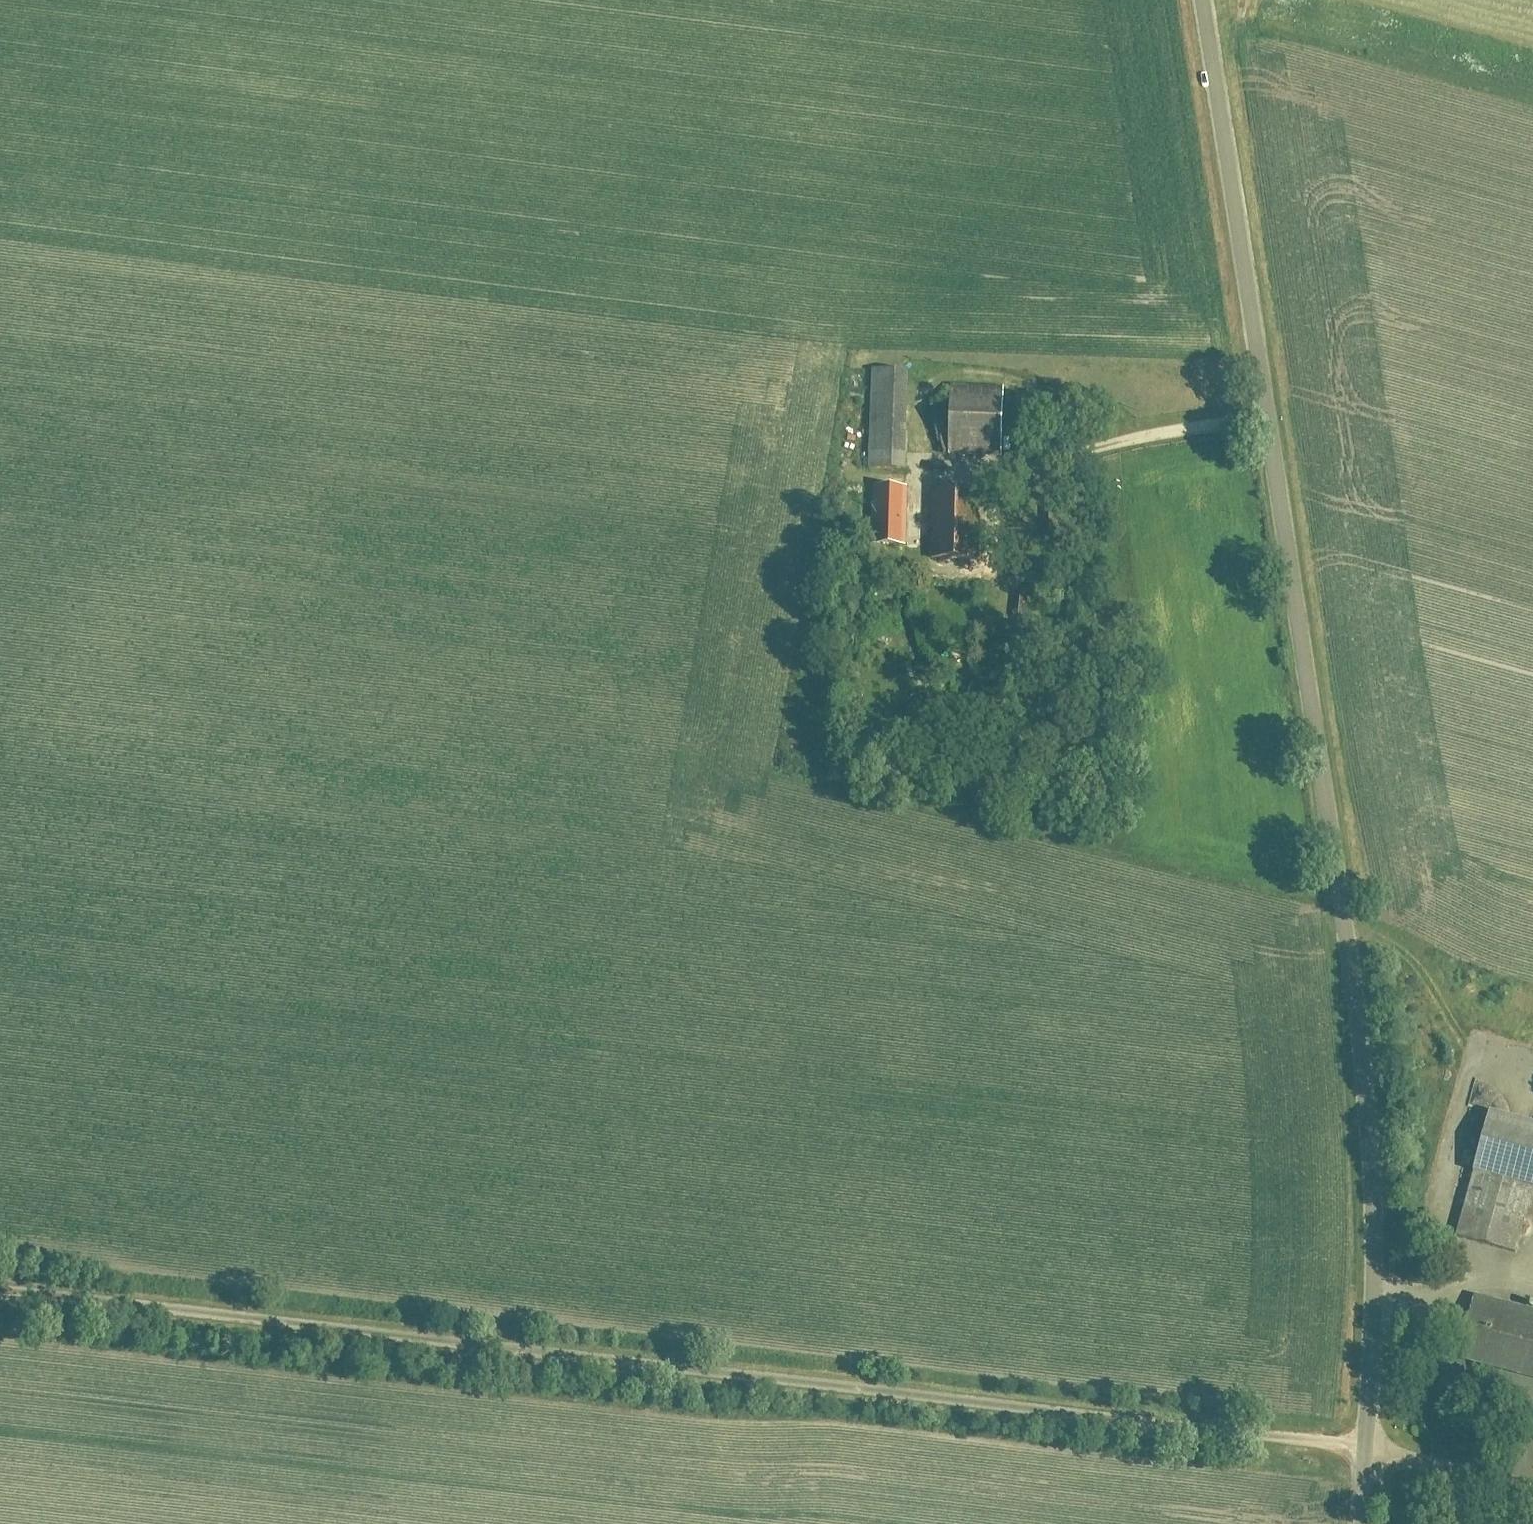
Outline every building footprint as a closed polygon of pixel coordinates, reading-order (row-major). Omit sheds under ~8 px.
[(869,374),(866,469),(897,470),(901,375),(869,374)] [(947,404),(944,451),(1003,455),(1006,408),(947,404)] [(881,550),(910,548),(906,492),(876,495),(881,550)] [(935,497),(932,560),(973,563),(977,499),(935,497)] [(1492,1117),(1458,1237),(1516,1253),(1532,1195),(1532,1128),(1492,1117)] [(1476,1292),(1454,1367),(1532,1390),(1532,1309),(1476,1292)]
